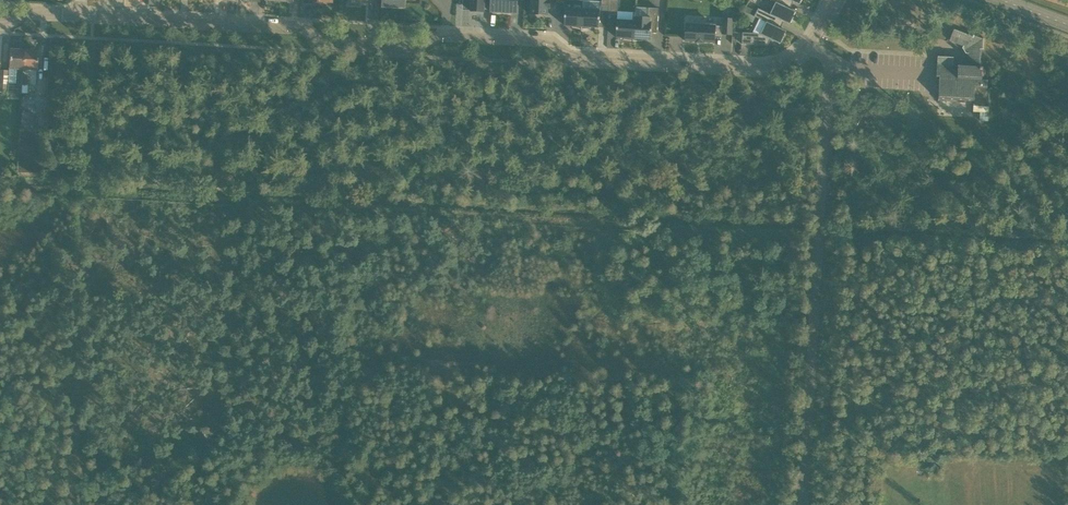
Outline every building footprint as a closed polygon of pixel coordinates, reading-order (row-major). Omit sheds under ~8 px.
[(471,11),(484,12),(485,0),(471,0),(471,11)] [(491,12),(504,13),(504,0),(491,0),(491,12)] [(504,13),(517,14),(518,0),(524,0),(504,0),(504,13)] [(548,8),(550,8),(550,0),(531,0),(530,14),(548,15),(548,8)] [(609,5),(609,14),(617,15),(618,0),(610,0),(609,5)] [(786,31),(781,28),(784,21),(790,24),(796,12),(771,0),(770,0),(776,3),(770,14),(758,8),(756,12),(754,16),(786,31)] [(796,12),(796,11),(790,9),(793,2),(799,5),(801,0),(771,0),(796,12)] [(746,6),(743,11),(754,16),(756,12),(746,6)] [(581,30),(583,9),(565,8),(564,25),(572,26),(572,27),(581,29),(581,30)] [(635,17),(634,21),(633,42),(634,42),(634,41),(643,40),(643,39),(651,39),(651,33),(657,33),(659,8),(648,8),(648,17),(635,17)] [(600,10),(583,9),(581,30),(582,30),(582,29),(592,28),(592,27),(599,27),(600,10)] [(754,16),(766,22),(761,33),(743,32),(742,44),(768,45),(771,39),(780,44),(786,31),(754,16)] [(715,25),(686,24),(685,41),(696,42),(703,43),(703,42),(714,43),(715,36),(722,36),(722,34),(732,35),(733,19),(723,18),(722,26),(715,26),(715,25)] [(634,21),(617,20),(616,37),(624,38),(623,39),(633,41),(633,42),(634,21)] [(939,78),(938,101),(974,103),(974,106),(988,107),(989,89),(987,89),(988,66),(981,65),(982,49),(983,49),(984,38),(974,34),(973,35),(954,28),(949,40),(963,46),(962,48),(966,53),(968,53),(967,62),(953,61),(953,56),(938,55),(936,78),(939,78)] [(9,49),(8,68),(8,70),(0,70),(0,96),(7,96),(8,83),(22,84),(22,75),(22,69),(24,50),(9,49)] [(22,69),(36,70),(38,51),(24,50),(22,69)] [(22,75),(22,84),(21,93),(22,93),(21,102),(31,102),(31,93),(27,93),(27,85),(27,84),(27,75),(22,75)] [(21,112),(21,126),(32,127),(33,113),(21,112)] [(20,161),(19,169),(28,169),(28,161),(20,161)]
